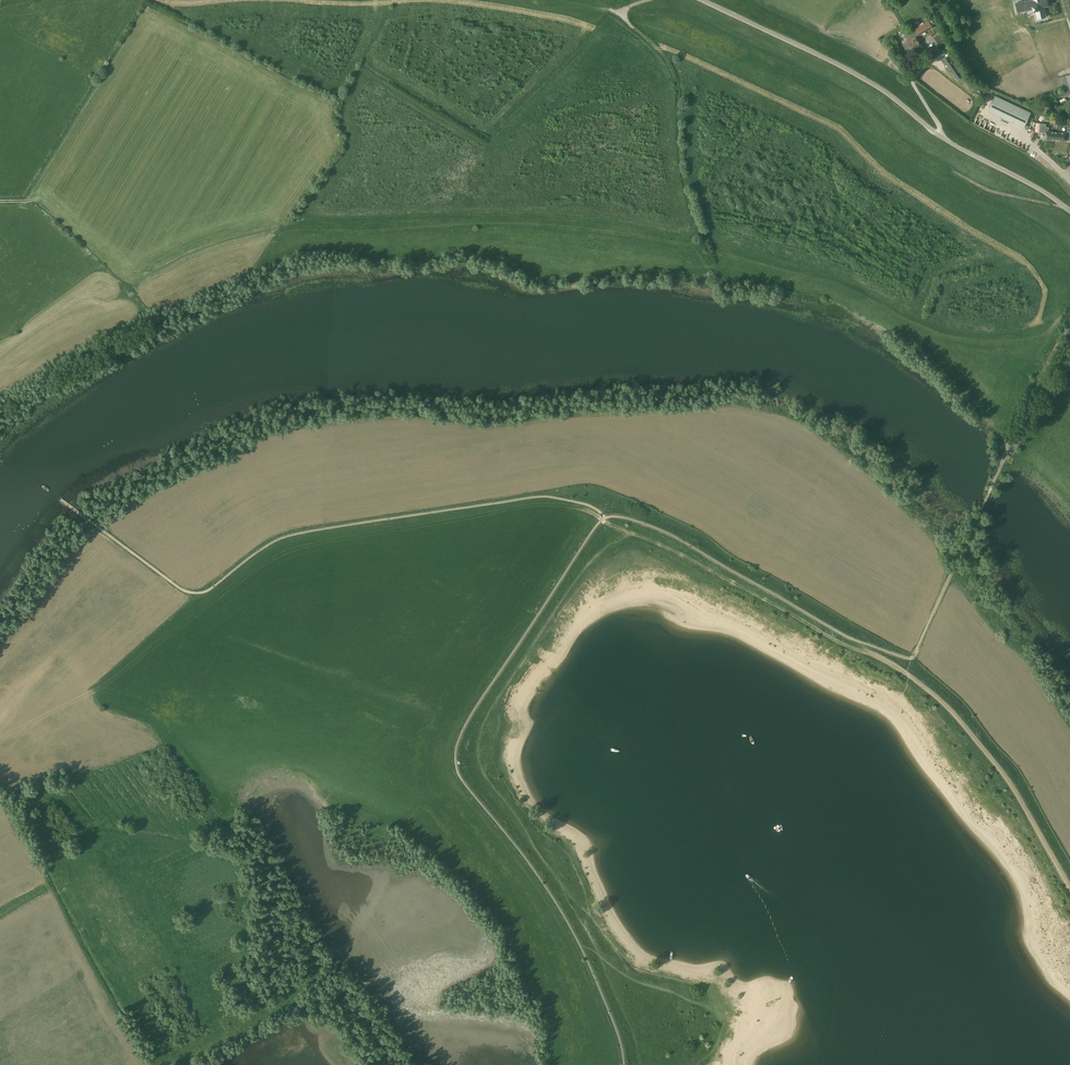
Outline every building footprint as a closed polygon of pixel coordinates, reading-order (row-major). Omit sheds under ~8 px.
[(1035,11),(1037,19),(1045,17),(1043,7),(1048,6),(1046,0),(1031,0),(1015,3),(1017,12),(1032,9),(1032,12),(1035,11)] [(909,33),(912,37),(914,41),(917,40),(915,37),(932,27),(929,22),(909,33)] [(933,39),(937,46),(944,42),(940,35),(933,39)] [(920,45),(917,40),(914,41),(912,37),(906,40),(912,49),(920,45)] [(957,80),(962,77),(948,57),(943,60),(957,80)] [(1069,94),(1069,74),(1059,77),(1063,90),(1053,94),(1055,99),(1069,94)] [(1031,112),(1019,107),(995,95),(988,111),(1024,128),(1031,112)] [(1058,132),(1057,132),(1049,131),(1049,127),(1046,127),(1046,124),(1040,123),(1039,132),(1046,133),(1046,140),(1058,141),(1058,132)] [(1058,141),(1065,141),(1068,141),(1069,140),(1069,132),(1068,130),(1067,130),(1067,132),(1066,132),(1066,133),(1063,133),(1058,132),(1058,141)]
